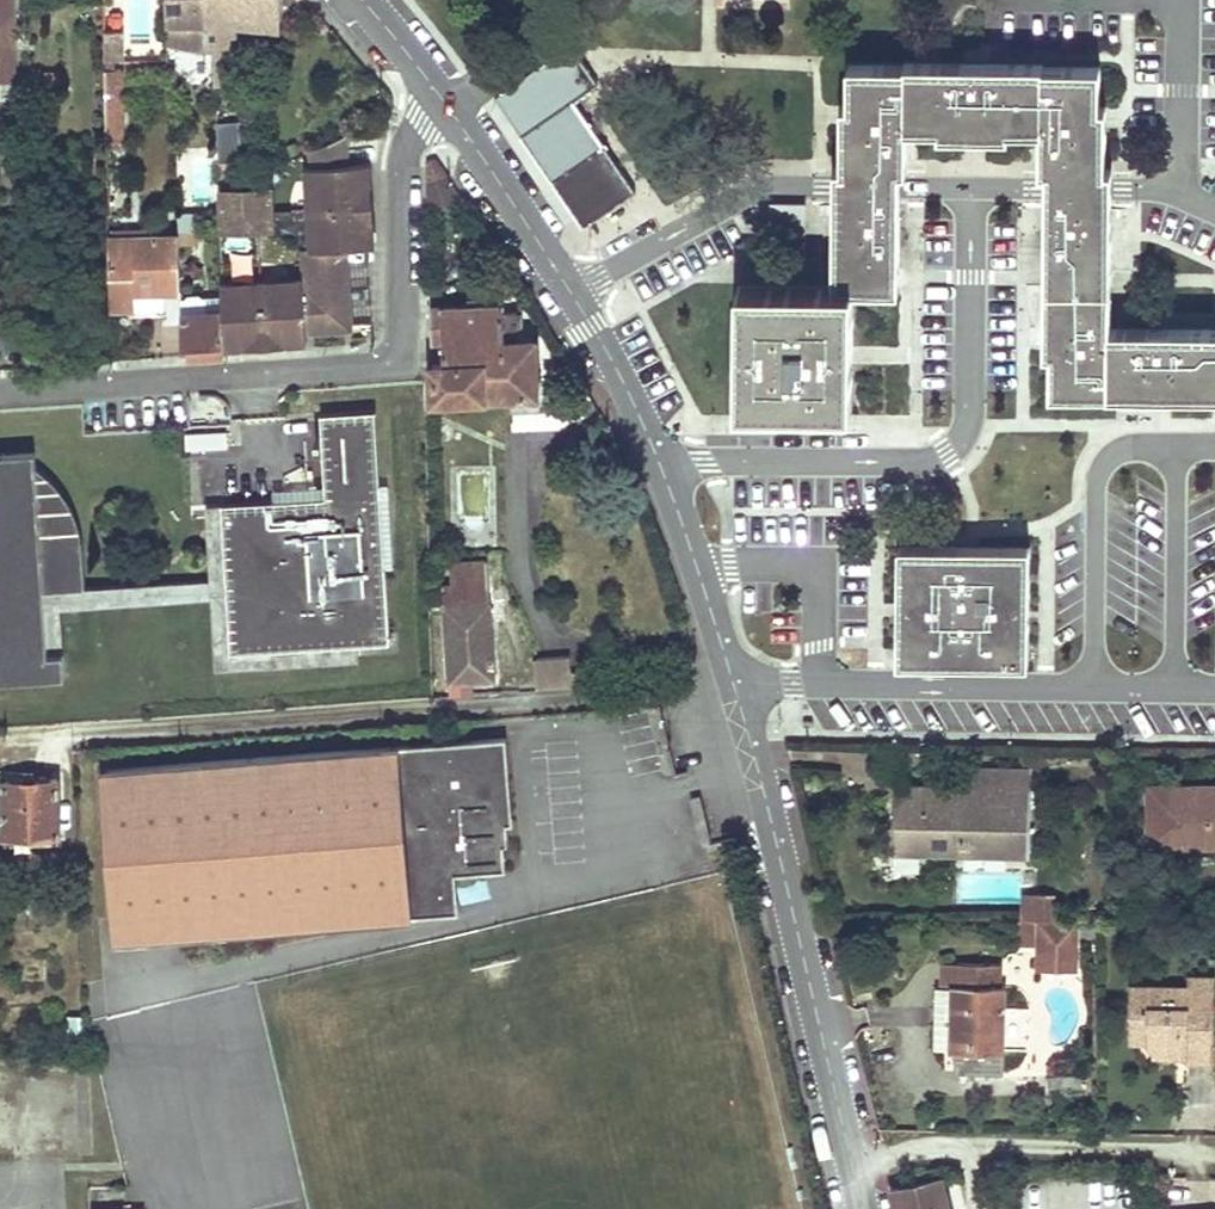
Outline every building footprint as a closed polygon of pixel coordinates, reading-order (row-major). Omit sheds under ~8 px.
[(14,30),(14,0),(0,0),(0,30),(14,30)] [(206,51),(206,0),(167,0),(167,46),(205,52),(206,51)] [(206,51),(214,52),(215,84),(236,84),(235,24),(279,27),(280,0),(206,0),(206,51)] [(14,30),(0,30),(0,82),(5,82),(13,82),(14,30)] [(120,32),(104,33),(105,62),(121,63),(120,32)] [(508,114),(522,134),(559,109),(574,130),(588,121),(573,99),(597,83),(571,44),(562,50),(543,64),(496,97),(508,114)] [(899,200),(900,168),(906,168),(907,125),(939,126),(939,134),(1009,135),(1009,127),(1041,127),(1040,169),(1047,169),(1046,276),(1045,351),(1052,351),(1051,389),(1108,391),(1108,393),(1214,393),(1214,328),(1110,327),(1110,277),(1112,168),(1105,168),(1106,105),(1099,105),(1100,65),(1043,64),(1042,62),(904,61),(904,64),(849,63),(848,102),(842,103),(841,125),(841,165),(835,165),(834,199),(833,274),(833,286),(853,287),(898,287),(898,275),(899,200)] [(107,188),(124,188),(121,69),(105,70),(107,188)] [(29,92),(42,92),(55,92),(56,72),(29,71),(29,92)] [(0,82),(0,102),(14,102),(13,82),(5,82),(0,82)] [(14,109),(14,102),(0,102),(0,115),(14,115),(14,109)] [(559,109),(522,134),(542,164),(554,180),(605,146),(588,121),(574,130),(559,109)] [(239,161),(237,124),(217,124),(218,162),(239,161)] [(370,187),(369,166),(347,167),(347,137),(315,151),(316,167),(310,167),(312,249),(309,249),(311,327),(344,326),(341,249),(371,249),(371,227),(368,227),(367,187),(370,187)] [(605,146),(554,180),(573,209),(584,224),(636,190),(605,146)] [(426,161),(427,173),(427,185),(450,181),(435,159),(426,161)] [(124,204),(124,188),(107,188),(107,204),(116,204),(124,204)] [(272,227),(270,188),(219,190),(220,229),(272,227)] [(198,216),(178,216),(179,234),(198,234),(198,216)] [(158,293),(169,292),(181,292),(179,237),(108,238),(109,310),(136,309),(136,294),(158,293)] [(304,328),(311,327),(309,249),(302,249),(302,269),(304,328)] [(302,269),(221,272),(221,276),(222,298),(222,312),(224,346),(243,345),(243,342),(283,340),(283,343),(304,342),(304,328),(302,269)] [(833,286),(739,285),(739,404),(852,405),(853,287),(833,286)] [(159,308),(158,293),(136,294),(136,309),(159,308)] [(202,355),(206,355),(224,354),(222,312),(222,298),(181,299),(181,315),(182,347),(188,347),(188,356),(202,355)] [(504,303),(467,304),(430,305),(431,342),(443,342),(444,362),(432,363),(433,398),(536,393),(534,341),(522,341),(521,312),(504,313),(504,303)] [(222,504),(231,651),(357,643),(390,641),(385,564),(379,482),(375,410),(321,414),(327,497),(222,504)] [(224,450),(223,433),(188,434),(189,452),(224,450)] [(48,652),(44,589),(84,586),(81,546),(71,547),(70,541),(68,535),(67,529),(65,522),(63,517),(61,512),(58,505),(54,499),(50,494),(46,488),(37,489),(35,466),(34,449),(0,451),(0,655),(48,652)] [(49,479),(35,466),(37,489),(46,488),(50,494),(54,499),(58,505),(61,512),(63,517),(65,522),(67,529),(68,535),(70,541),(71,547),(81,546),(81,544),(80,535),(78,526),(74,515),(68,502),(60,490),(49,479)] [(379,482),(385,564),(397,563),(391,481),(379,482)] [(65,670),(60,605),(212,596),(216,666),(358,657),(357,643),(231,651),(222,504),(207,505),(212,579),(84,586),(44,589),(48,652),(0,655),(0,674),(65,670)] [(961,660),(1026,661),(1027,547),(899,545),(897,659),(961,660)] [(435,609),(443,608),(448,681),(474,679),(494,678),(488,581),(442,584),(443,598),(434,599),(435,609)] [(572,671),(571,655),(534,658),(537,690),(582,686),(581,671),(572,671)] [(474,679),(448,681),(449,696),(475,694),(474,679)] [(507,843),(502,775),(508,775),(505,736),(104,768),(117,937),(429,912),(426,874),(454,872),(504,868),(502,843),(507,843)] [(943,784),(895,782),(894,851),(965,852),(966,847),(1012,848),(1012,853),(1029,854),(1031,769),(975,767),(974,789),(943,789),(943,784)] [(58,832),(58,805),(57,778),(2,780),(3,834),(58,832)] [(1172,806),(1149,805),(1149,844),(1214,844),(1214,783),(1172,783),(1172,806)] [(1172,806),(1172,783),(1149,783),(1149,805),(1172,806)] [(694,814),(704,812),(700,793),(689,795),(694,814)] [(701,842),(711,840),(704,812),(694,814),(701,842)] [(4,843),(58,841),(58,832),(3,834),(4,843)] [(714,844),(710,854),(731,863),(735,853),(714,844)] [(457,910),(454,872),(426,874),(429,912),(457,910)] [(1033,919),(1037,919),(1037,894),(1025,894),(1025,919),(1033,919)] [(1037,894),(1037,919),(1039,919),(1056,919),(1055,894),(1037,894)] [(1018,944),(1033,944),(1033,919),(1025,919),(1018,919),(1018,944)] [(1039,919),(1038,955),(1054,955),(1054,968),(1077,968),(1077,920),(1056,919),(1039,919)] [(1185,932),(1185,926),(1185,920),(1168,920),(1168,932),(1185,932)] [(1054,955),(1038,955),(1038,968),(1054,968),(1054,955)] [(940,963),(939,984),(949,984),(957,984),(958,964),(940,963)] [(949,988),(948,1048),(948,1052),(955,1051),(955,1071),(1003,1072),(1004,986),(1000,986),(1000,965),(958,964),(957,984),(949,984),(949,988)] [(1214,978),(1188,977),(1187,987),(1131,987),(1130,1023),(1148,1023),(1147,1041),(1161,1055),(1188,1055),(1188,1060),(1213,1060),(1214,978)] [(934,988),(933,1048),(948,1048),(949,988),(934,988)] [(1148,1023),(1130,1023),(1129,1041),(1147,1041),(1148,1023)] [(890,1186),(896,1208),(949,1208),(941,1175),(890,1186)]
